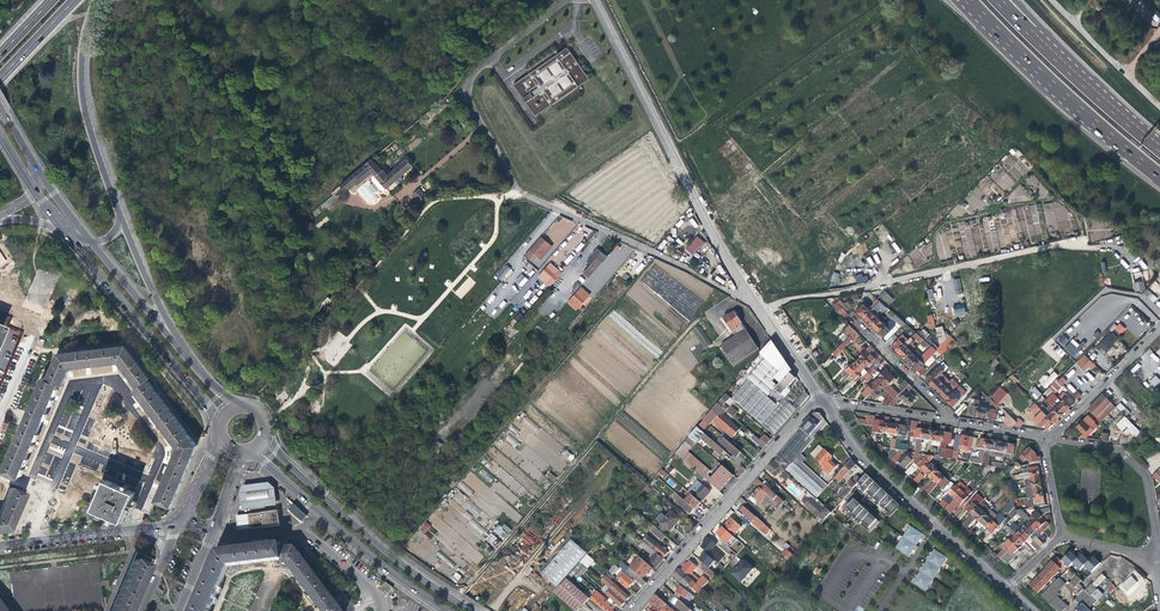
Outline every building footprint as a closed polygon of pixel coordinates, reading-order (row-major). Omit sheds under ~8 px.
[(1155,14),(1151,17),(1156,22),(1159,19),(1155,14)] [(514,85),(536,116),(589,80),(567,48),(514,85)] [(374,158),(372,159),(378,166),(379,165),(380,164),(376,159),(375,160),(374,158)] [(372,159),(340,186),(348,193),(356,185),(358,188),(374,175),(375,177),(373,179),(383,191),(411,167),(406,160),(386,176),(380,169),(381,168),(379,165),(378,166),(372,159)] [(987,184),(1001,196),(1004,192),(991,180),(987,184)] [(390,191),(396,185),(394,182),(388,188),(390,191)] [(340,186),(331,193),(333,195),(337,200),(346,192),(348,193),(340,186)] [(418,191),(412,196),(420,204),(425,199),(418,191)] [(966,214),(964,207),(964,206),(950,210),(953,218),(966,214)] [(987,251),(998,250),(994,216),(982,217),(984,230),(971,231),(971,230),(961,231),(964,256),(976,254),(976,248),(981,248),(981,246),(987,246),(987,251)] [(1016,239),(1014,227),(1008,229),(1007,225),(1007,221),(1011,221),(1011,220),(1004,219),(1001,220),(1001,221),(1004,237),(1005,245),(1011,244),(1011,240),(1016,240),(1016,239)] [(1017,233),(1019,238),(1022,237),(1019,222),(1014,223),(1017,233)] [(586,239),(589,241),(590,240),(596,234),(593,231),(586,239)] [(685,250),(693,256),(704,242),(697,236),(685,250)] [(545,247),(540,243),(532,252),(537,256),(545,247)] [(588,278),(602,262),(601,261),(605,256),(597,249),(593,255),(597,258),(583,274),(588,278)] [(1122,259),(1119,261),(1126,269),(1129,266),(1122,259)] [(551,263),(538,278),(547,285),(559,270),(551,263)] [(496,276),(501,281),(511,270),(506,266),(496,276)] [(833,272),(830,284),(836,285),(839,274),(833,272)] [(869,281),(867,275),(863,277),(862,274),(854,276),(857,284),(869,281)] [(516,282),(522,285),(527,278),(520,275),(516,282)] [(581,288),(588,280),(584,277),(578,285),(581,288)] [(960,278),(953,279),(956,295),(963,293),(960,278)] [(689,291),(706,301),(713,289),(697,279),(689,291)] [(1155,281),(1149,288),(1155,294),(1159,288),(1159,286),(1155,281)] [(1144,282),(1133,284),(1135,292),(1146,290),(1144,282)] [(1153,303),(1157,299),(1148,289),(1144,293),(1153,303)] [(885,291),(877,299),(880,301),(886,306),(893,299),(885,291)] [(579,292),(568,304),(577,311),(588,300),(579,292)] [(856,310),(863,318),(880,301),(877,299),(877,298),(872,303),(873,304),(870,307),(865,301),(856,310)] [(883,311),(884,310),(887,308),(886,306),(880,301),(863,318),(870,325),(877,318),(874,315),(880,309),(883,311)] [(832,306),(838,312),(841,308),(836,302),(832,306)] [(848,315),(841,308),(838,312),(844,318),(848,315)] [(884,310),(892,317),(895,314),(887,308),(884,310)] [(517,322),(523,315),(518,311),(512,318),(517,322)] [(720,347),(732,366),(757,349),(744,329),(733,313),(728,317),(727,316),(722,319),(734,337),(720,347)] [(892,318),(902,327),(905,323),(895,314),(892,317),(892,318)] [(870,325),(877,332),(884,325),(877,318),(870,325)] [(956,318),(950,324),(952,329),(959,321),(956,318)] [(887,323),(884,325),(877,332),(883,338),(890,331),(890,330),(892,328),(887,323)] [(904,329),(912,336),(916,333),(905,323),(902,327),(891,337),(888,340),(893,344),(891,346),(893,348),(897,352),(904,345),(903,343),(905,341),(901,337),(900,339),(897,336),(904,329)] [(1112,332),(1118,327),(1115,324),(1109,330),(1112,332)] [(1118,327),(1115,329),(1121,335),(1124,332),(1127,330),(1120,324),(1118,327)] [(844,330),(849,336),(854,331),(849,325),(844,330)] [(698,327),(691,331),(704,351),(711,346),(698,327)] [(924,330),(921,333),(919,335),(923,339),(923,340),(929,334),(924,330)] [(848,343),(858,334),(854,331),(849,336),(845,340),(848,343)] [(912,336),(920,343),(923,339),(919,335),(917,333),(916,333),(912,336)] [(1118,341),(1109,333),(1096,349),(1100,352),(1103,350),(1107,354),(1112,348),(1118,341)] [(1063,334),(1057,341),(1063,347),(1069,340),(1063,334)] [(949,335),(935,350),(941,355),(954,341),(949,335)] [(909,339),(904,345),(897,352),(900,355),(904,359),(915,348),(916,346),(909,339)] [(920,343),(927,350),(931,346),(923,340),(923,339),(920,343)] [(1086,344),(1083,341),(1079,345),(1073,339),(1063,349),(1073,357),(1086,344)] [(128,372),(139,387),(148,380),(151,377),(127,345),(59,353),(48,379),(58,383),(63,385),(67,375),(70,368),(80,366),(108,363),(120,361),(128,372)] [(785,363),(772,345),(762,359),(779,374),(787,366),(785,363)] [(844,349),(840,345),(832,353),(836,357),(844,349)] [(859,357),(856,361),(860,365),(874,350),(870,346),(866,350),(864,348),(861,352),(862,353),(859,357)] [(931,355),(935,350),(931,346),(927,350),(922,355),(911,366),(916,371),(921,376),(926,370),(922,367),(924,365),(923,364),(932,356),(931,355)] [(922,355),(915,348),(904,359),(907,362),(911,366),(922,355)] [(1056,352),(1062,357),(1065,353),(1060,348),(1056,352)] [(759,352),(757,349),(732,366),(734,368),(759,352)] [(874,358),(878,355),(874,350),(860,365),(864,368),(867,365),(868,366),(871,362),(872,364),(876,360),(874,358)] [(1084,355),(1076,363),(1084,371),(1087,369),(1089,366),(1094,370),(1096,366),(1084,355)] [(995,360),(990,365),(993,369),(998,363),(995,360)] [(524,361),(513,373),(519,378),(530,366),(524,361)] [(845,380),(846,379),(860,365),(856,361),(852,365),(851,364),(848,367),(847,366),(841,371),(843,372),(846,375),(843,378),(845,380)] [(927,382),(930,385),(937,378),(940,375),(943,371),(944,372),(948,367),(943,362),(938,366),(924,379),(927,382)] [(960,370),(953,362),(951,364),(955,367),(959,371),(960,370)] [(959,371),(955,367),(951,364),(949,366),(957,373),(959,371)] [(1138,364),(1131,370),(1133,373),(1140,366),(1138,364)] [(860,372),(864,368),(860,365),(846,379),(849,381),(852,378),(853,380),(855,381),(859,378),(858,376),(861,373),(860,372)] [(794,373),(787,366),(780,375),(775,381),(781,387),(791,376),(792,378),(795,375),(794,373)] [(879,377),(876,380),(879,384),(889,374),(884,368),(881,372),(882,373),(878,376),(879,377)] [(1045,374),(1038,381),(1045,388),(1058,376),(1054,371),(1048,377),(1045,374)] [(859,385),(869,374),(867,372),(863,376),(863,377),(857,384),(859,385)] [(1088,372),(1085,375),(1092,381),(1095,378),(1088,372)] [(895,380),(889,374),(879,384),(883,388),(886,391),(889,394),(894,399),(898,394),(888,384),(891,382),(892,383),(895,380)] [(1015,384),(1018,380),(1012,374),(1009,378),(1015,384)] [(798,379),(795,375),(792,378),(791,376),(776,393),(782,398),(789,390),(794,384),(798,379)] [(939,380),(945,385),(948,382),(942,376),(939,380)] [(53,396),(58,383),(48,379),(44,377),(3,472),(18,478),(23,465),(32,444),(43,418),(53,396)] [(1150,383),(1155,388),(1159,383),(1159,380),(1156,377),(1152,381),(1150,383)] [(939,380),(937,378),(930,385),(934,389),(938,392),(945,385),(939,380)] [(197,446),(148,380),(139,387),(135,390),(141,398),(156,418),(171,438),(179,448),(169,469),(163,483),(156,501),(170,507),(197,446)] [(865,398),(869,395),(879,384),(876,380),(873,383),(872,382),(868,386),(867,385),(865,386),(863,389),(864,390),(861,394),(865,398)] [(900,386),(903,390),(908,384),(905,381),(900,386)] [(1049,389),(1054,394),(1055,395),(1063,386),(1057,381),(1049,389)] [(942,396),(945,400),(952,393),(950,391),(954,388),(948,382),(945,385),(938,392),(942,396)] [(880,391),(883,388),(879,384),(869,395),(875,401),(879,396),(878,395),(879,394),(881,392),(880,391)] [(908,392),(912,388),(908,384),(903,390),(899,393),(898,394),(894,399),(887,405),(894,407),(902,398),(904,401),(908,405),(910,402),(912,403),(914,400),(914,399),(914,398),(908,392)] [(1067,386),(1073,394),(1076,391),(1070,384),(1067,386)] [(958,387),(955,390),(961,396),(964,393),(958,387)] [(1032,390),(1039,399),(1043,395),(1035,387),(1032,390)] [(1001,388),(991,399),(997,405),(998,406),(1007,393),(1001,388)] [(961,396),(955,390),(952,393),(945,400),(949,403),(952,407),(962,397),(961,396)] [(1077,391),(1074,395),(1078,399),(1082,396),(1077,391)] [(888,398),(881,404),(887,405),(894,399),(889,394),(886,397),(888,398)] [(1046,401),(1054,408),(1061,415),(1066,411),(1068,413),(1069,412),(1070,410),(1068,408),(1061,401),(1055,395),(1054,394),(1046,401)] [(734,401),(729,397),(726,395),(718,404),(726,411),(732,416),(736,412),(734,411),(729,407),(734,401)] [(1066,395),(1061,401),(1068,408),(1072,405),(1074,403),(1066,395)] [(1091,410),(1089,412),(1101,423),(1116,409),(1104,398),(1102,399),(1091,410)] [(972,415),(977,416),(978,406),(979,399),(974,399),(973,405),(970,404),(968,415),(972,415)] [(991,399),(990,399),(989,404),(988,407),(987,418),(992,418),(994,419),(996,409),(997,405),(991,399)] [(1120,403),(1116,407),(1121,412),(1125,407),(1120,403)] [(723,413),(726,411),(718,404),(711,411),(717,416),(719,418),(736,432),(739,429),(738,428),(727,418),(728,418),(723,413)] [(966,407),(963,404),(954,413),(957,416),(966,407)] [(1030,410),(1037,416),(1042,411),(1036,404),(1030,410)] [(988,407),(978,406),(977,416),(981,417),(987,418),(988,407)] [(1040,410),(1042,411),(1054,423),(1058,419),(1061,415),(1054,408),(1051,412),(1047,408),(1046,409),(1043,407),(1040,410)] [(709,425),(717,416),(711,411),(703,420),(704,421),(708,425),(709,425)] [(1049,427),(1054,423),(1042,411),(1037,416),(1033,421),(1039,427),(1042,423),(1048,428),(1049,427)] [(623,412),(615,421),(663,462),(670,453),(623,412)] [(808,436),(823,419),(822,417),(819,413),(814,412),(800,428),(801,429),(808,436)] [(1007,414),(1005,424),(1013,426),(1016,422),(1007,414)] [(865,421),(856,419),(860,424),(873,426),(887,429),(888,424),(889,418),(884,417),(883,422),(879,421),(880,419),(874,418),(875,417),(871,416),(866,415),(865,421)] [(557,457),(565,447),(525,416),(520,424),(524,427),(517,437),(528,445),(521,445),(520,453),(530,461),(533,457),(533,463),(542,471),(548,464),(537,456),(539,453),(534,453),(532,451),(536,446),(537,446),(541,442),(555,453),(554,458),(549,464),(560,473),(566,466),(566,462),(561,457),(557,457)] [(1081,433),(1077,436),(1078,436),(1083,437),(1091,429),(1088,426),(1092,422),(1088,418),(1086,416),(1082,421),(1081,419),(1074,426),(1081,433)] [(1129,433),(1135,438),(1141,431),(1124,416),(1115,425),(1127,436),(1129,433)] [(736,433),(736,432),(719,418),(714,423),(731,438),(734,435),(736,433)] [(826,423),(823,419),(808,436),(813,439),(819,432),(826,423)] [(886,434),(897,435),(898,426),(899,422),(899,419),(896,419),(895,425),(891,425),(888,424),(887,429),(886,434)] [(702,432),(708,425),(704,421),(697,428),(702,432)] [(906,431),(910,432),(911,428),(912,421),(907,421),(906,427),(902,426),(898,426),(897,435),(896,439),(894,449),(906,451),(907,450),(907,446),(899,444),(900,441),(902,441),(903,436),(904,437),(906,431)] [(882,433),(886,434),(887,429),(873,426),(871,434),(877,436),(878,434),(881,435),(882,433)] [(938,432),(933,432),(931,441),(940,443),(942,433),(943,427),(939,426),(939,429),(938,432)] [(724,451),(702,432),(697,428),(697,427),(688,437),(694,443),(695,443),(700,438),(720,456),(722,454),(724,451)] [(919,453),(921,440),(923,430),(915,429),(914,428),(912,438),(916,439),(916,443),(917,443),(915,452),(919,453)] [(798,432),(795,435),(807,446),(810,443),(813,439),(808,436),(801,429),(798,432)] [(921,440),(931,441),(933,432),(927,431),(923,430),(921,440)] [(947,434),(942,433),(940,443),(940,446),(938,457),(952,459),(953,451),(946,449),(947,444),(949,444),(951,435),(947,434)] [(515,449),(520,444),(510,434),(505,439),(515,449)] [(994,456),(994,454),(996,442),(992,441),(990,441),(991,434),(987,434),(986,440),(984,454),(994,456)] [(790,441),(785,447),(797,458),(800,454),(803,450),(807,446),(795,435),(790,441)] [(971,451),(971,449),(973,439),(969,438),(969,437),(966,436),(964,436),(964,437),(956,435),(953,451),(957,452),(957,449),(971,451)] [(1004,455),(1005,454),(1006,444),(1007,437),(1003,436),(1002,443),(1000,443),(996,442),(994,454),(1004,455)] [(694,443),(688,437),(685,442),(691,447),(695,443),(694,443)] [(720,443),(736,458),(738,455),(741,458),(744,456),(724,438),(720,443)] [(969,463),(982,465),(983,458),(984,454),(986,440),(982,440),(978,439),(976,449),(981,450),(980,454),(981,455),(980,461),(974,460),(975,459),(970,458),(969,463)] [(756,443),(762,449),(766,446),(759,440),(756,443)] [(687,451),(691,447),(685,442),(675,453),(696,472),(697,473),(703,478),(708,482),(711,478),(706,474),(709,471),(687,451)] [(1012,445),(1006,444),(1005,454),(1012,455),(1014,445),(1012,445)] [(779,454),(773,461),(781,467),(786,472),(789,475),(809,493),(813,496),(816,499),(827,486),(802,463),(797,458),(785,447),(779,454)] [(1028,461),(1029,463),(1037,462),(1036,457),(1035,454),(1034,453),(1034,452),(1031,450),(1030,450),(1028,448),(1027,448),(1019,458),(1023,462),(1025,459),(1028,461)] [(570,462),(574,457),(566,449),(562,454),(570,462)] [(824,451),(816,460),(823,466),(822,468),(828,474),(836,466),(831,461),(829,459),(831,457),(824,451)] [(893,451),(888,457),(892,460),(897,454),(893,451)] [(912,459),(915,461),(920,456),(922,454),(914,453),(912,459)] [(841,462),(845,466),(850,460),(851,459),(848,454),(841,462)] [(904,454),(898,461),(900,464),(900,465),(903,468),(904,467),(904,468),(911,461),(904,454)] [(918,467),(922,471),(929,463),(933,456),(926,455),(923,459),(920,456),(915,461),(913,463),(918,467)] [(987,459),(983,458),(982,465),(985,465),(992,467),(993,463),(987,461),(987,459)] [(774,476),(779,469),(781,467),(773,461),(773,460),(765,468),(774,476)] [(855,465),(850,460),(845,466),(837,475),(834,478),(839,483),(850,470),(855,465)] [(1005,476),(1006,480),(1011,479),(1024,477),(1038,474),(1038,471),(1037,466),(1040,465),(1040,461),(1037,462),(1029,463),(1028,464),(1029,468),(1027,468),(1028,472),(1010,476),(1009,472),(1005,476)] [(936,470),(929,463),(922,471),(927,475),(930,477),(936,470)] [(665,472),(670,476),(674,470),(670,466),(665,472)] [(711,478),(708,482),(718,491),(725,483),(732,475),(721,466),(711,478)] [(910,466),(905,472),(908,475),(914,469),(910,466)] [(1009,466),(1003,472),(1005,475),(1012,468),(1009,466)] [(483,468),(478,473),(489,483),(494,479),(483,468)] [(934,482),(926,491),(929,494),(937,485),(944,477),(936,470),(930,477),(932,480),(934,482)] [(1151,476),(1158,482),(1159,484),(1159,472),(1157,470),(1151,476)] [(546,477),(552,482),(556,478),(550,472),(546,477)] [(697,473),(696,472),(693,476),(700,481),(703,478),(697,473)] [(920,473),(914,480),(917,484),(924,476),(920,473)] [(1024,477),(1026,487),(1040,484),(1039,480),(1038,474),(1024,477)] [(839,495),(844,499),(847,496),(861,480),(862,480),(858,476),(852,481),(845,487),(846,488),(839,495)] [(941,488),(945,492),(952,484),(944,477),(937,485),(941,488)] [(673,488),(676,483),(670,478),(666,482),(673,488)] [(757,478),(753,482),(759,487),(773,500),(780,506),(784,502),(769,488),(771,486),(766,482),(764,484),(757,478)] [(108,479),(95,508),(105,512),(123,520),(135,492),(108,479)] [(890,518),(900,509),(892,500),(882,492),(868,479),(860,488),(864,491),(862,492),(866,496),(862,500),(866,503),(870,498),(890,518)] [(1012,485),(1011,479),(1006,480),(1008,487),(1009,490),(1013,489),(1017,488),(1016,484),(1012,485)] [(468,497),(473,492),(463,481),(458,486),(468,497)] [(688,492),(700,503),(706,496),(710,492),(697,481),(688,492)] [(273,485),(270,482),(245,485),(243,492),(245,509),(278,505),(275,487),(273,485)] [(952,484),(945,492),(950,496),(954,499),(961,491),(952,484)] [(1024,487),(1026,497),(1042,494),(1041,489),(1040,484),(1026,487),(1024,487)] [(765,499),(770,504),(773,500),(759,487),(749,498),(751,501),(754,503),(757,501),(760,504),(765,499)] [(1000,505),(1004,508),(1012,499),(1009,490),(1008,487),(1005,492),(1009,496),(1000,505)] [(9,489),(0,509),(0,533),(7,532),(22,499),(23,495),(9,489)] [(969,499),(961,491),(954,499),(957,502),(962,507),(969,500),(969,499)] [(671,496),(677,501),(680,498),(674,492),(671,496)] [(687,492),(681,498),(694,510),(697,507),(700,504),(687,492)] [(824,521),(830,514),(831,513),(828,510),(822,504),(816,499),(813,496),(809,493),(805,498),(802,502),(805,505),(819,518),(820,518),(824,521)] [(1043,498),(1042,494),(1026,497),(1028,508),(1041,505),(1041,502),(1043,502),(1043,498)] [(975,505),(969,500),(962,507),(966,511),(970,515),(977,507),(985,498),(983,496),(975,505)] [(696,511),(694,510),(681,498),(680,498),(677,501),(676,502),(690,514),(692,513),(693,511),(695,512),(696,511)] [(1004,508),(1012,516),(1013,515),(1015,512),(1015,510),(1013,502),(1012,499),(1004,508)] [(943,500),(940,504),(945,509),(948,505),(943,500)] [(871,531),(878,523),(855,503),(847,511),(855,517),(852,519),(862,528),(865,525),(871,531)] [(633,508),(630,505),(624,511),(628,514),(633,508)] [(751,521),(760,529),(764,524),(757,518),(742,505),(738,509),(742,512),(752,521),(751,521)] [(296,522),(303,514),(294,506),(286,514),(296,522)] [(980,511),(977,507),(970,515),(975,519),(978,522),(984,514),(988,510),(984,506),(980,511)] [(1019,509),(1015,510),(1015,512),(1019,516),(1022,519),(1026,523),(1030,527),(1041,516),(1045,512),(1048,511),(1048,507),(1044,508),(1034,510),(1031,514),(1032,515),(1029,519),(1019,509)] [(984,514),(978,522),(981,525),(985,529),(996,517),(996,516),(989,509),(988,510),(984,514)] [(671,511),(660,524),(669,532),(675,524),(680,519),(671,511)] [(239,530),(280,525),(279,512),(260,515),(238,517),(239,530)] [(1016,520),(1019,516),(1015,512),(1013,515),(1012,516),(1010,518),(1014,521),(1016,520)] [(1048,523),(1041,516),(1030,527),(1034,530),(1036,533),(1037,534),(1044,527),(1048,523)] [(968,517),(962,524),(965,527),(971,520),(968,517)] [(998,519),(996,517),(985,529),(988,531),(991,534),(998,527),(994,524),(998,519)] [(727,522),(722,528),(733,537),(740,528),(730,519),(727,522)] [(424,533),(431,526),(426,521),(419,529),(424,533)] [(1036,533),(1034,530),(1030,527),(1026,523),(1021,528),(1029,536),(1033,540),(1039,546),(1042,543),(1037,539),(1034,535),(1036,533)] [(504,524),(502,527),(498,524),(493,531),(504,540),(511,529),(504,524)] [(769,529),(764,524),(760,529),(765,533),(769,529)] [(1013,532),(1010,529),(1004,524),(1002,526),(1010,535),(1013,532)] [(1014,525),(1010,529),(1013,532),(1019,538),(1022,542),(1029,536),(1021,528),(1018,526),(1017,528),(1014,525)] [(902,536),(903,537),(899,544),(898,543),(894,548),(908,557),(911,553),(913,550),(915,551),(918,547),(916,545),(919,541),(921,538),(922,539),(925,535),(910,526),(906,532),(905,531),(902,536)] [(666,536),(657,528),(653,532),(662,540),(666,536)] [(727,544),(733,537),(722,528),(719,531),(717,535),(727,544)] [(868,539),(860,532),(860,531),(855,537),(863,545),(868,539)] [(1001,550),(996,555),(999,558),(1004,553),(1019,538),(1013,532),(1010,535),(1009,536),(1011,537),(1008,540),(1007,539),(1000,546),(1002,548),(1001,550)] [(478,564),(484,556),(469,544),(469,543),(459,535),(452,543),(478,564)] [(648,535),(643,540),(664,558),(668,553),(665,550),(666,549),(665,548),(664,547),(663,548),(648,535)] [(1020,545),(1022,542),(1019,538),(1004,553),(999,558),(1005,564),(1015,554),(1018,550),(1017,549),(1021,546),(1020,545)] [(547,580),(557,589),(561,585),(566,579),(573,571),(579,563),(580,562),(587,555),(570,540),(541,575),(547,580)] [(706,543),(701,548),(709,554),(716,546),(708,540),(706,543)] [(738,553),(744,546),(737,540),(736,540),(731,546),(738,553)] [(1036,549),(1039,546),(1033,540),(1029,543),(1034,548),(1036,549)] [(656,552),(644,542),(641,546),(651,555),(650,556),(651,558),(648,561),(655,568),(659,563),(662,560),(655,553),(656,552)] [(282,548),(281,544),(270,545),(240,548),(236,549),(218,551),(213,563),(193,610),(210,610),(229,566),(283,560),(282,548)] [(487,545),(483,550),(490,555),(493,550),(487,545)] [(214,552),(212,556),(202,579),(190,609),(189,610),(193,610),(213,563),(218,551),(236,549),(236,547),(236,546),(216,548),(214,552)] [(282,548),(283,560),(284,564),(289,564),(324,610),(344,610),(335,599),(319,577),(304,557),(296,547),(282,548)] [(935,549),(932,553),(930,556),(928,555),(926,559),(927,561),(936,550),(935,549)] [(439,550),(435,555),(454,572),(458,566),(439,550)] [(781,554),(787,559),(791,555),(785,550),(781,554)] [(914,578),(911,582),(924,591),(929,584),(929,585),(933,580),(932,579),(936,573),(937,574),(940,569),(939,568),(943,561),(944,562),(947,557),(936,550),(927,561),(925,564),(923,567),(922,567),(922,566),(919,570),(918,571),(920,572),(917,575),(915,579),(914,578)] [(1069,551),(1060,560),(1067,567),(1072,563),(1079,569),(1089,560),(1085,556),(1084,557),(1081,554),(1079,556),(1078,557),(1074,553),(1073,554),(1069,551)] [(130,605),(141,580),(144,571),(148,573),(152,564),(154,560),(143,556),(144,555),(136,552),(111,610),(127,610),(130,605)] [(709,555),(725,569),(728,565),(722,559),(721,561),(712,553),(709,555)] [(594,561),(587,555),(580,562),(587,569),(594,561)] [(1063,562),(1056,556),(1052,561),(1051,560),(1049,562),(1044,567),(1053,576),(1058,571),(1057,570),(1059,567),(1058,566),(1063,562)] [(1089,560),(1084,565),(1090,571),(1100,562),(1097,559),(1095,560),(1092,556),(1089,560)] [(639,558),(630,569),(641,579),(647,573),(651,568),(639,558)] [(729,573),(740,582),(754,568),(743,558),(729,573)] [(687,565),(682,570),(702,588),(708,582),(702,577),(699,580),(692,574),(697,568),(689,562),(687,565)] [(586,569),(579,563),(573,571),(580,577),(586,569)] [(700,568),(712,578),(715,574),(704,564),(700,568)] [(608,573),(612,577),(619,569),(617,567),(616,569),(614,567),(608,573)] [(712,578),(700,568),(700,569),(711,578),(712,578)] [(1037,577),(1045,584),(1052,576),(1044,568),(1040,572),(1038,574),(1039,574),(1037,577)] [(627,572),(643,586),(646,583),(641,579),(630,569),(627,572)] [(676,572),(673,576),(686,588),(689,585),(693,589),(694,589),(698,592),(700,589),(678,569),(676,572)] [(1062,577),(1070,582),(1075,573),(1066,569),(1062,577)] [(148,573),(144,571),(141,580),(130,605),(127,610),(132,610),(148,573)] [(456,572),(451,578),(457,583),(462,576),(456,572)] [(622,572),(617,577),(620,579),(619,581),(627,589),(631,584),(633,582),(622,572)] [(1101,574),(1090,584),(1093,587),(1104,576),(1101,574)] [(1033,580),(1028,585),(1036,592),(1045,584),(1037,577),(1036,576),(1033,578),(1032,580),(1033,580)] [(1105,578),(1104,576),(1093,587),(1095,589),(1105,578)] [(1059,577),(1051,584),(1058,592),(1066,585),(1059,577)] [(1074,588),(1082,581),(1078,577),(1070,584),(1074,588)] [(1129,577),(1125,581),(1126,583),(1122,587),(1130,596),(1139,587),(1135,583),(1129,577)] [(588,598),(566,579),(561,585),(557,589),(554,593),(574,610),(578,610),(583,604),(588,598)] [(603,582),(607,586),(607,585),(625,601),(629,597),(625,593),(611,581),(609,582),(605,579),(603,582)] [(388,595),(393,589),(386,583),(381,589),(388,595)] [(675,595),(682,601),(689,594),(681,587),(682,587),(678,584),(675,587),(678,590),(677,592),(676,593),(677,593),(675,595)] [(1060,594),(1058,592),(1051,584),(1039,595),(1049,604),(1057,597),(1060,594)] [(1076,599),(1078,601),(1093,587),(1090,584),(1079,596),(1076,599)] [(1106,590),(1110,593),(1116,587),(1112,584),(1106,590)] [(1087,610),(1095,603),(1089,597),(1096,590),(1094,589),(1095,589),(1093,587),(1078,601),(1081,604),(1075,610),(1076,610),(1088,610),(1087,610)] [(1141,588),(1134,595),(1141,602),(1147,595),(1141,588)] [(588,598),(597,606),(598,605),(605,610),(613,610),(607,606),(608,604),(610,603),(595,590),(588,598)] [(605,594),(612,600),(617,604),(620,607),(624,602),(610,591),(609,592),(608,590),(605,594)] [(693,598),(689,594),(682,601),(687,605),(693,598)] [(656,596),(652,600),(649,603),(658,610),(673,610),(656,596)] [(1061,601),(1057,597),(1049,604),(1053,608),(1061,601)] [(679,600),(675,605),(682,610),(692,610),(679,600)] [(1061,601),(1053,608),(1056,610),(1062,610),(1067,606),(1061,601)]
